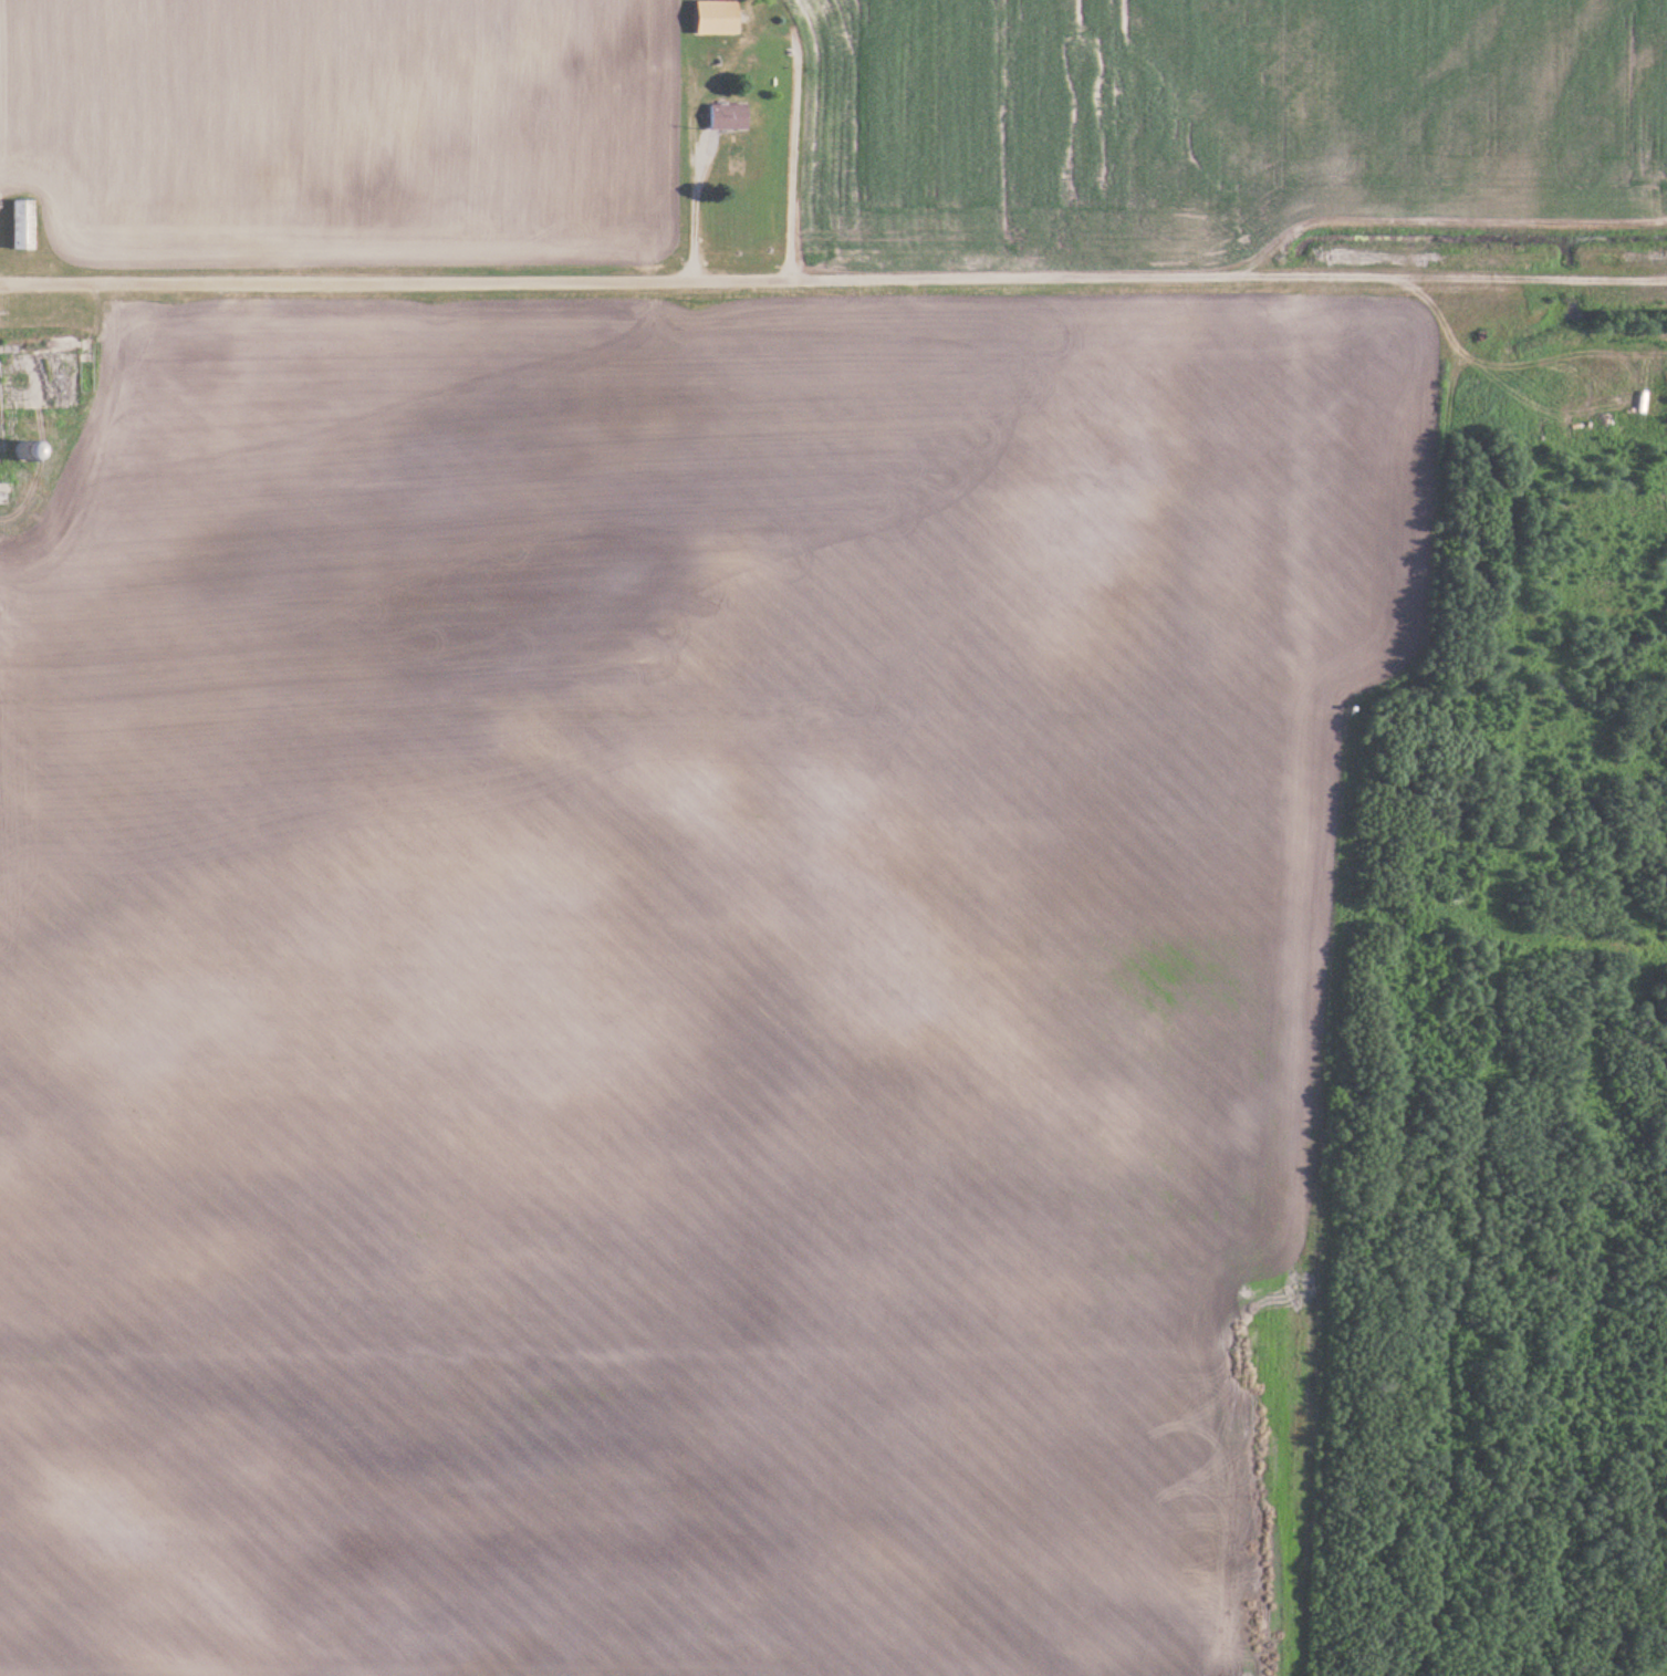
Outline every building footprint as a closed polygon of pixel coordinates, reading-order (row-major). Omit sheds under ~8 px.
[(737,0),(696,0),(696,34),(737,34),(737,0)] [(724,66),(724,46),(711,46),(711,66),(724,66)] [(749,129),(749,104),(712,104),(712,129),(749,129)] [(33,199),(10,199),(10,249),(33,249),(33,199)]
